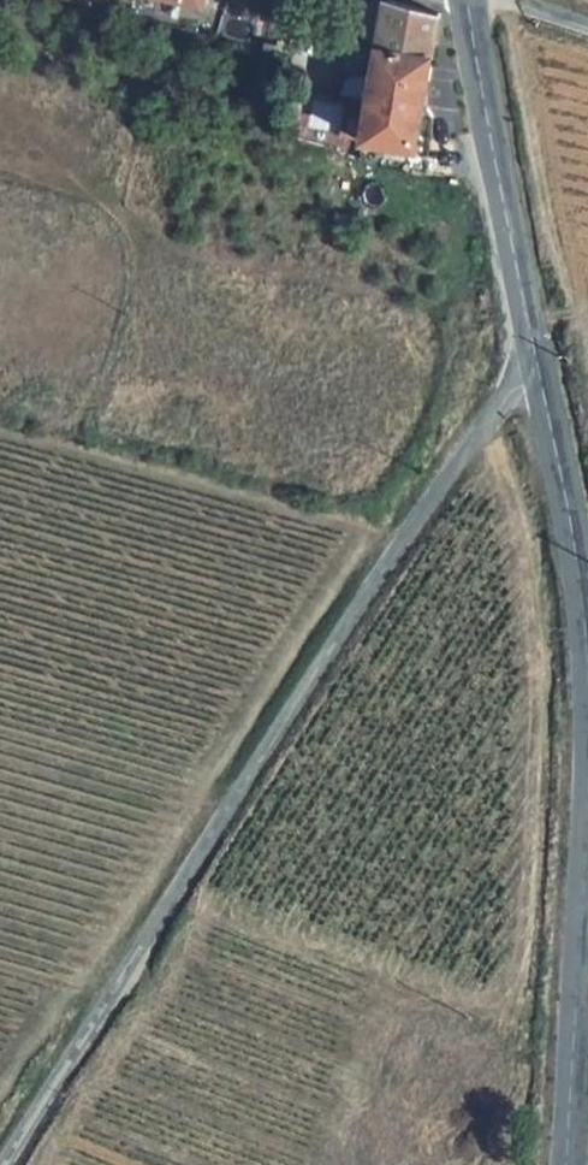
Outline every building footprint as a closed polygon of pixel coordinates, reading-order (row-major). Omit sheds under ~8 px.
[(197,13),(202,0),(156,0),(197,13)] [(419,155),(439,19),(388,2),(381,43),(314,33),(298,130),(365,141),(364,147),(419,155)]
